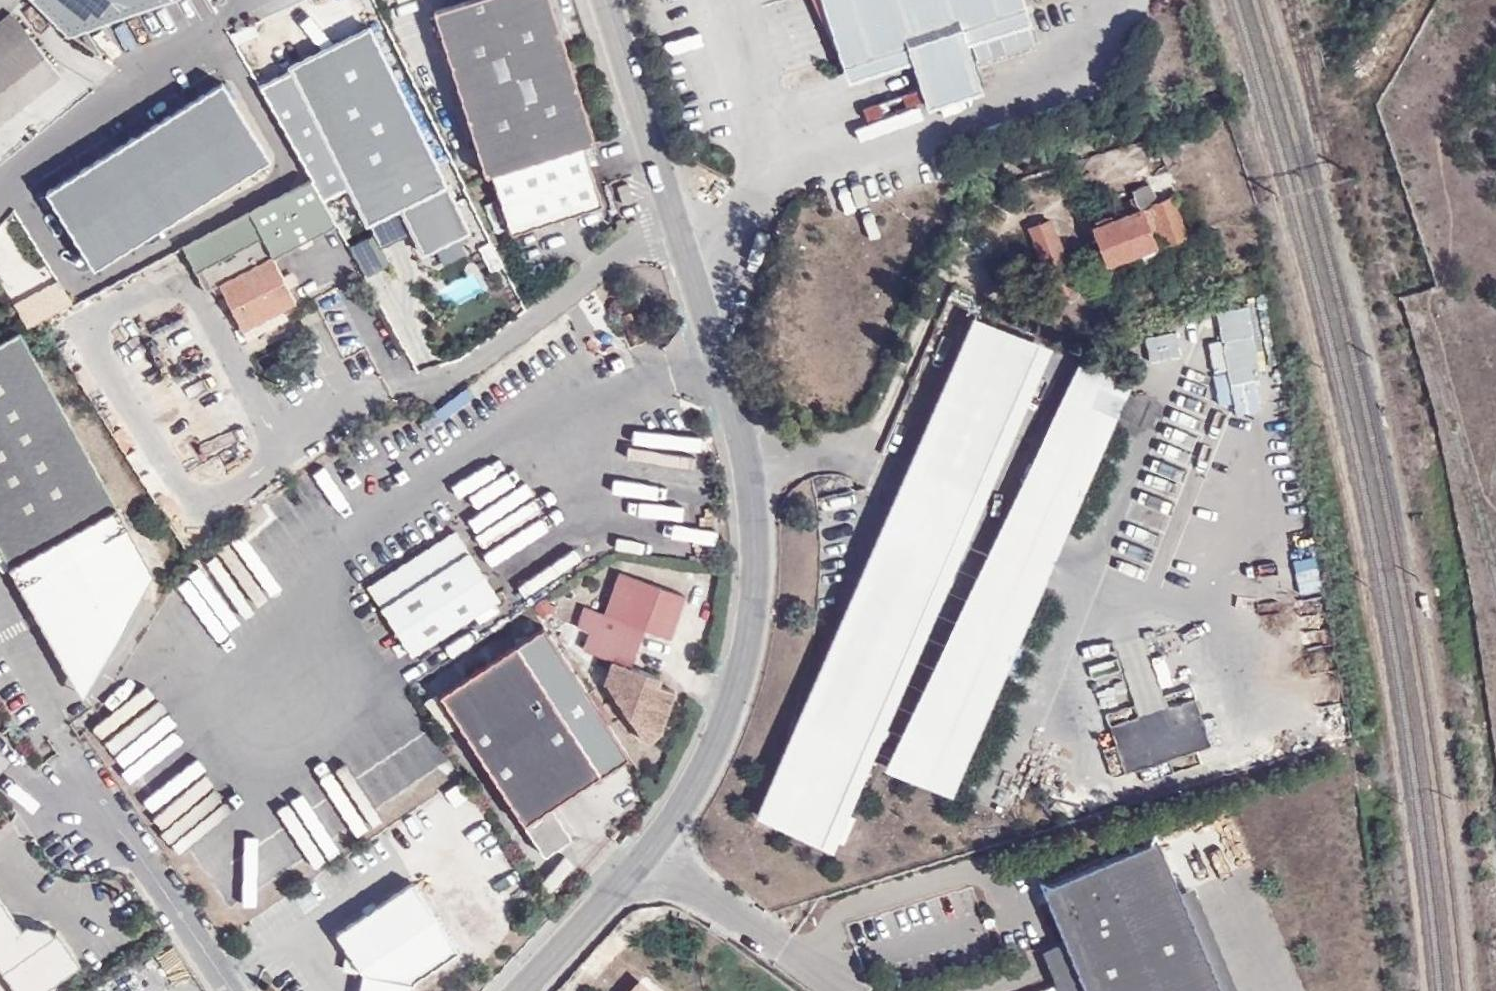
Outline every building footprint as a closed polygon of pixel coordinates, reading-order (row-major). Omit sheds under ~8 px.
[(68,38),(177,0),(31,0),(68,38)] [(484,172),(492,170),(582,141),(594,137),(551,0),(450,0),(432,6),(484,172)] [(852,74),(913,56),(931,114),(985,97),(967,38),(1025,20),(1019,0),(829,0),(852,74)] [(12,11),(0,21),(0,119),(61,72),(12,11)] [(370,20),(284,60),(363,224),(369,221),(380,244),(408,230),(418,250),(469,226),(370,20)] [(223,87),(44,195),(93,275),(269,165),(223,87)] [(37,132),(23,114),(0,131),(0,159),(37,132)] [(511,231),(602,202),(582,141),(492,170),(511,231)] [(630,185),(628,179),(618,182),(624,199),(633,196),(629,185),(630,185)] [(1142,207),(1137,195),(1088,215),(1112,277),(1160,257),(1145,219),(1156,215),(1167,242),(1188,233),(1173,195),(1142,207)] [(220,282),(274,254),(250,208),(179,244),(203,291),(220,282)] [(1078,286),(1051,220),(1030,228),(1049,276),(1037,281),(1045,300),(1078,286)] [(296,300),(274,254),(220,282),(249,338),(288,317),(284,308),(296,300)] [(18,311),(27,329),(71,306),(61,288),(18,311)] [(1212,342),(1225,419),(1262,412),(1244,309),(1213,315),(1217,341),(1212,342)] [(1051,342),(973,313),(809,687),(752,815),(832,852),(870,763),(1051,342)] [(65,426),(16,333),(0,341),(0,567),(11,587),(33,576),(76,662),(103,648),(129,602),(97,541),(119,529),(65,426)] [(1146,364),(1179,358),(1174,333),(1141,339),(1146,364)] [(1132,380),(1079,355),(883,768),(952,794),(1132,380)] [(129,602),(144,576),(119,529),(97,541),(129,602)] [(499,594),(454,529),(368,586),(413,652),(499,594)] [(1291,562),(1293,595),(1316,593),(1314,560),(1291,562)] [(606,610),(586,603),(579,624),(592,628),(585,646),(614,657),(606,679),(646,739),(660,730),(675,688),(658,681),(661,674),(632,663),(646,626),(672,635),(687,593),(621,569),(606,610)] [(76,662),(33,576),(11,587),(13,592),(72,704),(103,648),(76,662)] [(624,759),(542,633),(444,697),(545,852),(573,835),(553,804),(624,759)] [(1102,696),(1111,771),(1204,759),(1197,702),(1129,711),(1120,640),(1079,645),(1085,698),(1102,696)] [(1182,893),(1156,833),(1151,844),(1052,886),(1040,881),(1065,942),(1086,990),(1223,990),(1182,893)] [(414,979),(459,948),(411,880),(336,933),(347,948),(355,960),(352,971),(363,973),(359,990),(412,990),(414,979)] [(430,880),(418,888),(465,955),(488,939),(458,896),(446,903),(430,880)] [(1195,887),(1182,893),(1223,990),(1239,990),(1195,887)] [(0,898),(0,968),(16,990),(39,990),(79,963),(56,929),(51,932),(47,926),(28,923),(21,928),(0,898)] [(1065,942),(1042,952),(1059,990),(1086,990),(1065,942)] [(342,969),(344,970),(352,971),(355,960),(347,948),(343,966),(342,969)] [(641,978),(628,990),(655,990),(641,978)]
